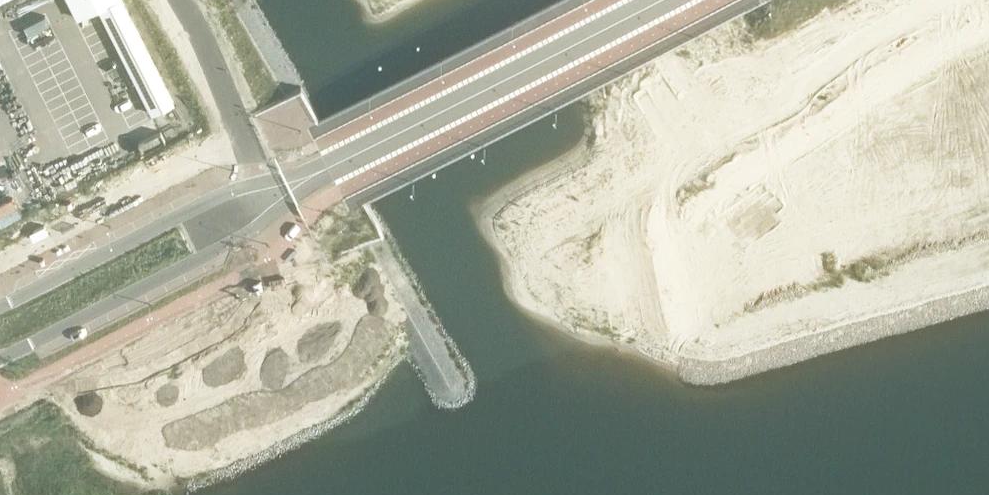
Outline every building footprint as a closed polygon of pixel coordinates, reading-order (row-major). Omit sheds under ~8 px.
[(78,17),(93,10),(99,7),(152,113),(174,102),(122,0),(69,0),(78,17)]
